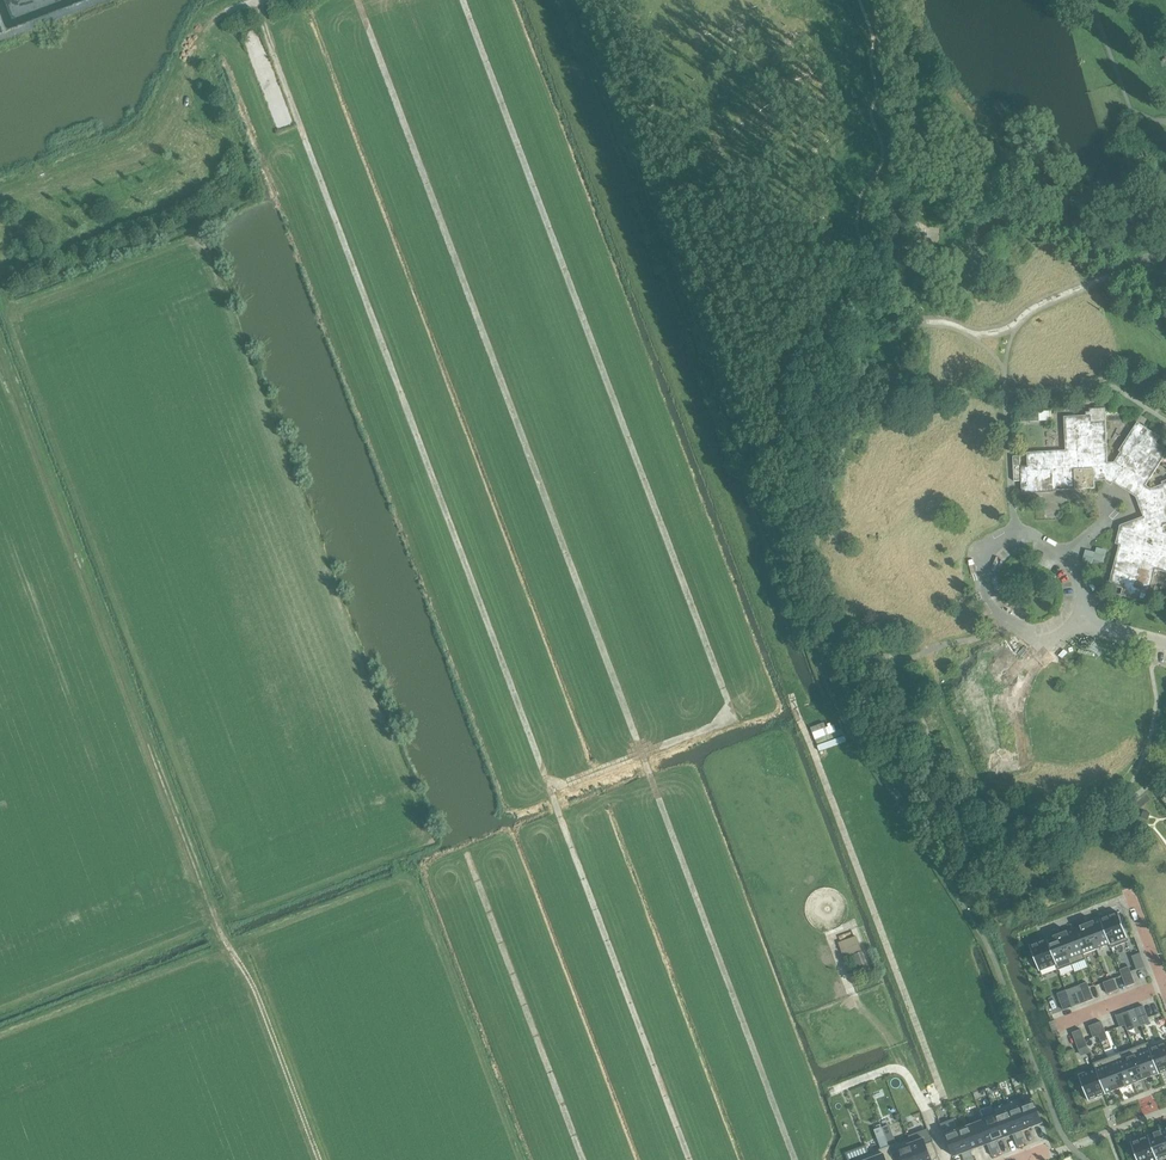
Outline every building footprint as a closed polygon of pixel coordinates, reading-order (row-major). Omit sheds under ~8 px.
[(934,277),(933,288),(941,290),(943,279),(934,277)] [(896,294),(893,298),(902,304),(908,297),(899,291),(896,294)] [(975,353),(972,372),(984,374),(987,355),(975,353)] [(919,378),(911,387),(926,399),(933,390),(919,378)] [(1101,403),(1090,407),(1093,415),(1104,412),(1101,403)] [(1039,421),(1038,413),(1038,411),(1020,412),(1020,422),(1039,421)] [(1116,542),(1116,544),(1119,545),(1109,585),(1123,589),(1121,595),(1147,602),(1156,570),(1165,572),(1165,532),(1163,526),(1165,525),(1165,480),(1162,482),(1163,484),(1151,489),(1146,485),(1165,455),(1165,449),(1156,443),(1160,437),(1137,422),(1119,451),(1121,452),(1114,462),(1108,463),(1108,448),(1066,450),(1027,452),(1028,467),(1020,467),(1020,456),(1013,457),(1014,481),(1022,481),(1022,494),(1056,492),(1056,490),(1076,489),(1095,488),(1095,481),(1106,480),(1106,482),(1111,486),(1114,482),(1136,497),(1144,517),(1121,525),(1116,542)] [(862,489),(851,493),(854,501),(865,497),(862,489)] [(1040,533),(1022,539),(1027,550),(1044,544),(1040,533)] [(872,551),(869,562),(878,563),(880,552),(872,551)] [(1005,653),(994,657),(997,666),(1008,662),(1005,653)] [(1012,670),(1000,674),(1004,683),(1015,679),(1012,670)] [(1118,743),(1101,750),(1105,761),(1122,755),(1118,743)] [(977,830),(972,837),(980,844),(986,837),(977,830)] [(1100,918),(1110,944),(1111,948),(1129,941),(1118,912),(1100,918)] [(1100,918),(1087,923),(1097,949),(1110,944),(1100,918)] [(1083,954),(1097,949),(1087,923),(1074,928),(1083,954)] [(1060,933),(1072,964),(1085,959),(1083,954),(1074,928),(1060,933)] [(1072,964),(1060,933),(1046,939),(1056,965),(1058,969),(1072,964)] [(1040,971),(1056,965),(1046,939),(1030,945),(1040,971)] [(862,951),(851,955),(859,976),(870,972),(862,951)] [(1140,953),(1131,956),(1136,969),(1145,966),(1140,953)] [(1128,967),(1121,970),(1127,986),(1134,983),(1128,967)] [(1114,979),(1109,981),(1112,992),(1118,990),(1114,979)] [(1109,981),(1103,983),(1107,993),(1112,992),(1109,981)] [(1087,983),(1080,986),(1082,991),(1086,1001),(1093,999),(1087,983)] [(1066,991),(1058,994),(1064,1010),(1072,1007),(1072,1006),(1066,991)] [(1082,991),(1077,993),(1081,1003),(1086,1001),(1082,991)] [(1144,1006),(1135,1009),(1141,1025),(1150,1022),(1144,1006)] [(1128,1011),(1121,1014),(1126,1025),(1128,1030),(1134,1027),(1128,1011)] [(1121,1014),(1116,1016),(1120,1027),(1126,1025),(1121,1014)] [(1101,1021),(1095,1024),(1099,1035),(1101,1040),(1108,1038),(1101,1021)] [(1095,1024),(1089,1026),(1093,1037),(1099,1035),(1095,1024)] [(1081,1029),(1072,1032),(1073,1033),(1078,1048),(1087,1045),(1081,1029)] [(1159,1073),(1165,1071),(1165,1041),(1150,1047),(1159,1073)] [(1148,1042),(1134,1048),(1146,1079),(1159,1073),(1150,1047),(1148,1042)] [(1132,1084),(1146,1079),(1134,1048),(1120,1053),(1132,1084)] [(1107,1058),(1119,1089),(1132,1084),(1120,1053),(1107,1058)] [(1105,1094),(1119,1089),(1107,1058),(1093,1063),(1095,1068),(1105,1094)] [(1105,1094),(1095,1068),(1079,1075),(1088,1100),(1105,1094)] [(1021,1084),(1027,1081),(1024,1073),(1018,1076),(1021,1084)] [(1020,1102),(1030,1128),(1043,1123),(1033,1097),(1020,1102)] [(1019,1099),(1006,1104),(1017,1133),(1030,1128),(1020,1102),(1019,1099)] [(1006,1104),(994,1109),(995,1112),(1005,1137),(1017,1133),(1006,1104)] [(995,1112),(982,1117),(992,1142),(1005,1137),(995,1112)] [(982,1117),(970,1122),(979,1147),(992,1142),(982,1117)] [(970,1122),(957,1127),(967,1152),(979,1147),(970,1122)] [(957,1127),(944,1132),(953,1157),(967,1152),(957,1127)] [(1147,1135),(1157,1159),(1165,1159),(1165,1145),(1160,1130),(1147,1135)] [(1147,1135),(1131,1141),(1138,1159),(1157,1159),(1147,1135)] [(889,1146),(895,1159),(917,1159),(911,1144),(910,1139),(889,1146)] [(911,1144),(917,1159),(932,1159),(931,1158),(937,1156),(932,1143),(926,1145),(924,1139),(911,1144)] [(869,1153),(872,1159),(895,1159),(889,1146),(869,1153)]
